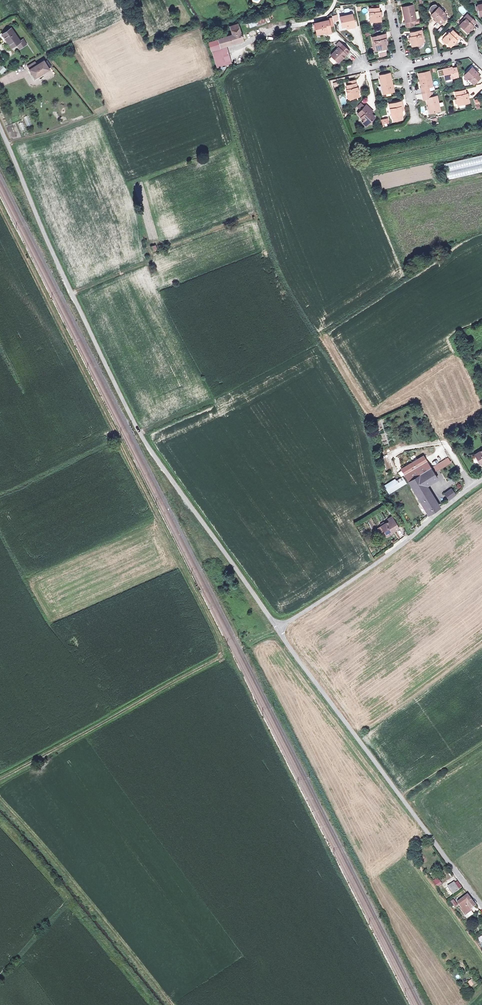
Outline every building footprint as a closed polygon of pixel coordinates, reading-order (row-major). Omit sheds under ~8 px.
[(433,18),(436,21),(439,24),(446,17),(443,14),(444,14),(437,7),(434,5),(432,5),(428,8),(428,11),(431,14),(430,15),(433,18)] [(413,19),(411,6),(401,7),(405,28),(412,27),(411,19),(413,19)] [(377,7),(368,7),(369,21),(379,20),(379,12),(378,12),(377,7)] [(354,27),(351,14),(339,16),(341,27),(348,25),(349,28),(354,27)] [(471,24),(474,21),(466,14),(463,17),(464,18),(458,24),(466,31),(472,25),(471,24)] [(249,28),(259,25),(257,18),(247,21),(249,28)] [(324,21),(313,24),(316,34),(325,32),(325,34),(330,33),(328,23),(329,23),(329,19),(324,20),(324,21)] [(244,39),(239,23),(231,26),(233,33),(230,34),(229,31),(220,33),(221,37),(209,40),(211,50),(212,50),(216,67),(231,62),(226,44),(244,39)] [(27,44),(24,39),(20,42),(11,29),(3,35),(12,48),(18,43),(21,48),(27,44)] [(421,34),(421,29),(409,32),(410,37),(409,37),(410,45),(421,43),(419,35),(421,34)] [(452,30),(448,33),(448,32),(442,38),(449,45),(458,36),(452,30)] [(371,37),(373,47),(375,46),(375,50),(385,48),(384,45),(385,45),(384,38),(385,38),(385,34),(371,37)] [(339,48),(337,46),(329,55),(337,63),(348,51),(342,45),(339,48)] [(30,70),(35,78),(50,69),(44,61),(30,70)] [(450,67),(436,70),(438,76),(443,75),(444,79),(457,76),(455,67),(451,68),(450,67)] [(476,74),(477,73),(470,67),(463,74),(472,83),(479,77),(476,74)] [(420,89),(421,94),(430,92),(429,86),(432,86),(429,71),(418,73),(421,88),(420,89)] [(380,75),(381,79),(380,80),(383,93),(394,91),(390,73),(380,75)] [(356,84),(349,85),(346,85),(347,89),(345,90),(347,98),(358,96),(356,84)] [(464,89),(454,91),(457,104),(468,102),(466,92),(464,93),(464,89)] [(430,92),(421,94),(422,99),(427,98),(429,112),(439,110),(437,95),(430,96),(430,92)] [(402,106),(401,101),(389,104),(392,116),(393,116),(394,120),(402,118),(401,114),(402,114),(401,110),(401,107),(402,106)] [(374,117),(370,113),(367,111),(369,108),(365,105),(363,106),(360,109),(357,113),(360,117),(363,121),(367,124),(374,117)] [(481,172),(481,155),(445,162),(448,179),(481,172)] [(409,481),(430,467),(423,455),(401,468),(409,481)] [(448,456),(436,464),(438,467),(432,470),(433,472),(439,469),(451,461),(448,456)] [(430,467),(409,481),(429,513),(440,506),(439,505),(426,485),(437,478),(433,472),(432,470),(438,467),(436,464),(430,467)] [(396,481),(395,479),(385,485),(389,493),(407,482),(404,477),(396,481)] [(445,491),(449,498),(455,493),(451,487),(445,491)] [(391,531),(398,527),(392,516),(387,518),(389,521),(382,526),(386,533),(387,535),(392,532),(391,531)] [(432,880),(436,887),(441,884),(437,877),(432,880)] [(440,891),(446,899),(451,896),(445,888),(440,891)] [(468,914),(474,910),(473,909),(478,905),(470,894),(465,898),(464,896),(459,900),(464,907),(463,908),(468,914)]
